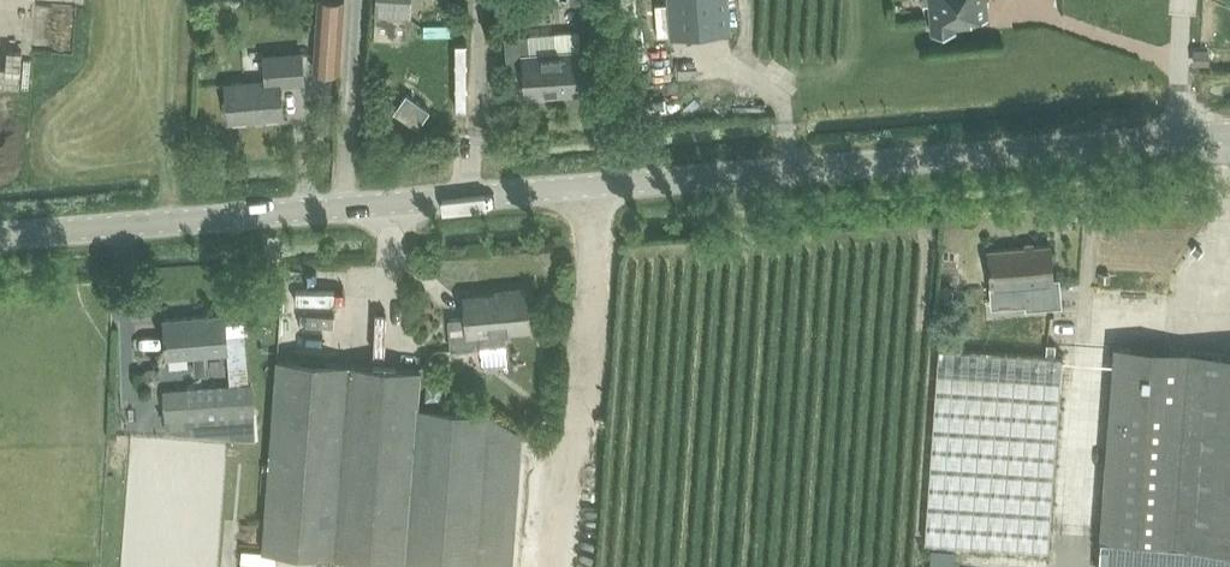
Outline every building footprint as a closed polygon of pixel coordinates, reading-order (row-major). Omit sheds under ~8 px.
[(340,71),(344,0),(318,0),(314,69),(340,71)] [(374,38),(408,40),(411,0),(377,0),(374,38)] [(672,35),(731,30),(728,0),(669,0),(672,35)] [(972,18),(989,16),(987,0),(929,0),(932,32),(956,30),(956,26),(973,24),(972,18)] [(555,49),(579,45),(576,27),(552,31),(555,49)] [(502,37),(505,68),(522,67),(524,96),(585,91),(582,50),(527,54),(526,35),(502,37)] [(302,53),(266,56),(267,71),(262,72),(263,82),(225,85),(227,121),(281,117),(278,83),(304,81),(302,53)] [(431,110),(407,93),(395,111),(418,127),(431,110)] [(1050,244),(988,250),(993,306),(1027,303),(1027,307),(1060,304),(1058,278),(1053,279),(1050,244)] [(507,347),(505,332),(530,330),(526,288),(502,290),(502,294),(466,297),(468,319),(447,320),(449,352),(507,347)] [(163,321),(167,359),(226,353),(223,316),(163,321)] [(1101,539),(1229,548),(1229,353),(1115,345),(1101,539)] [(926,540),(1050,549),(1063,355),(939,346),(926,540)] [(270,456),(263,551),(454,566),(476,566),(489,413),(416,407),(419,372),(278,361),(270,456)] [(251,384),(165,390),(168,432),(246,438),(244,415),(253,414),(251,384)]
